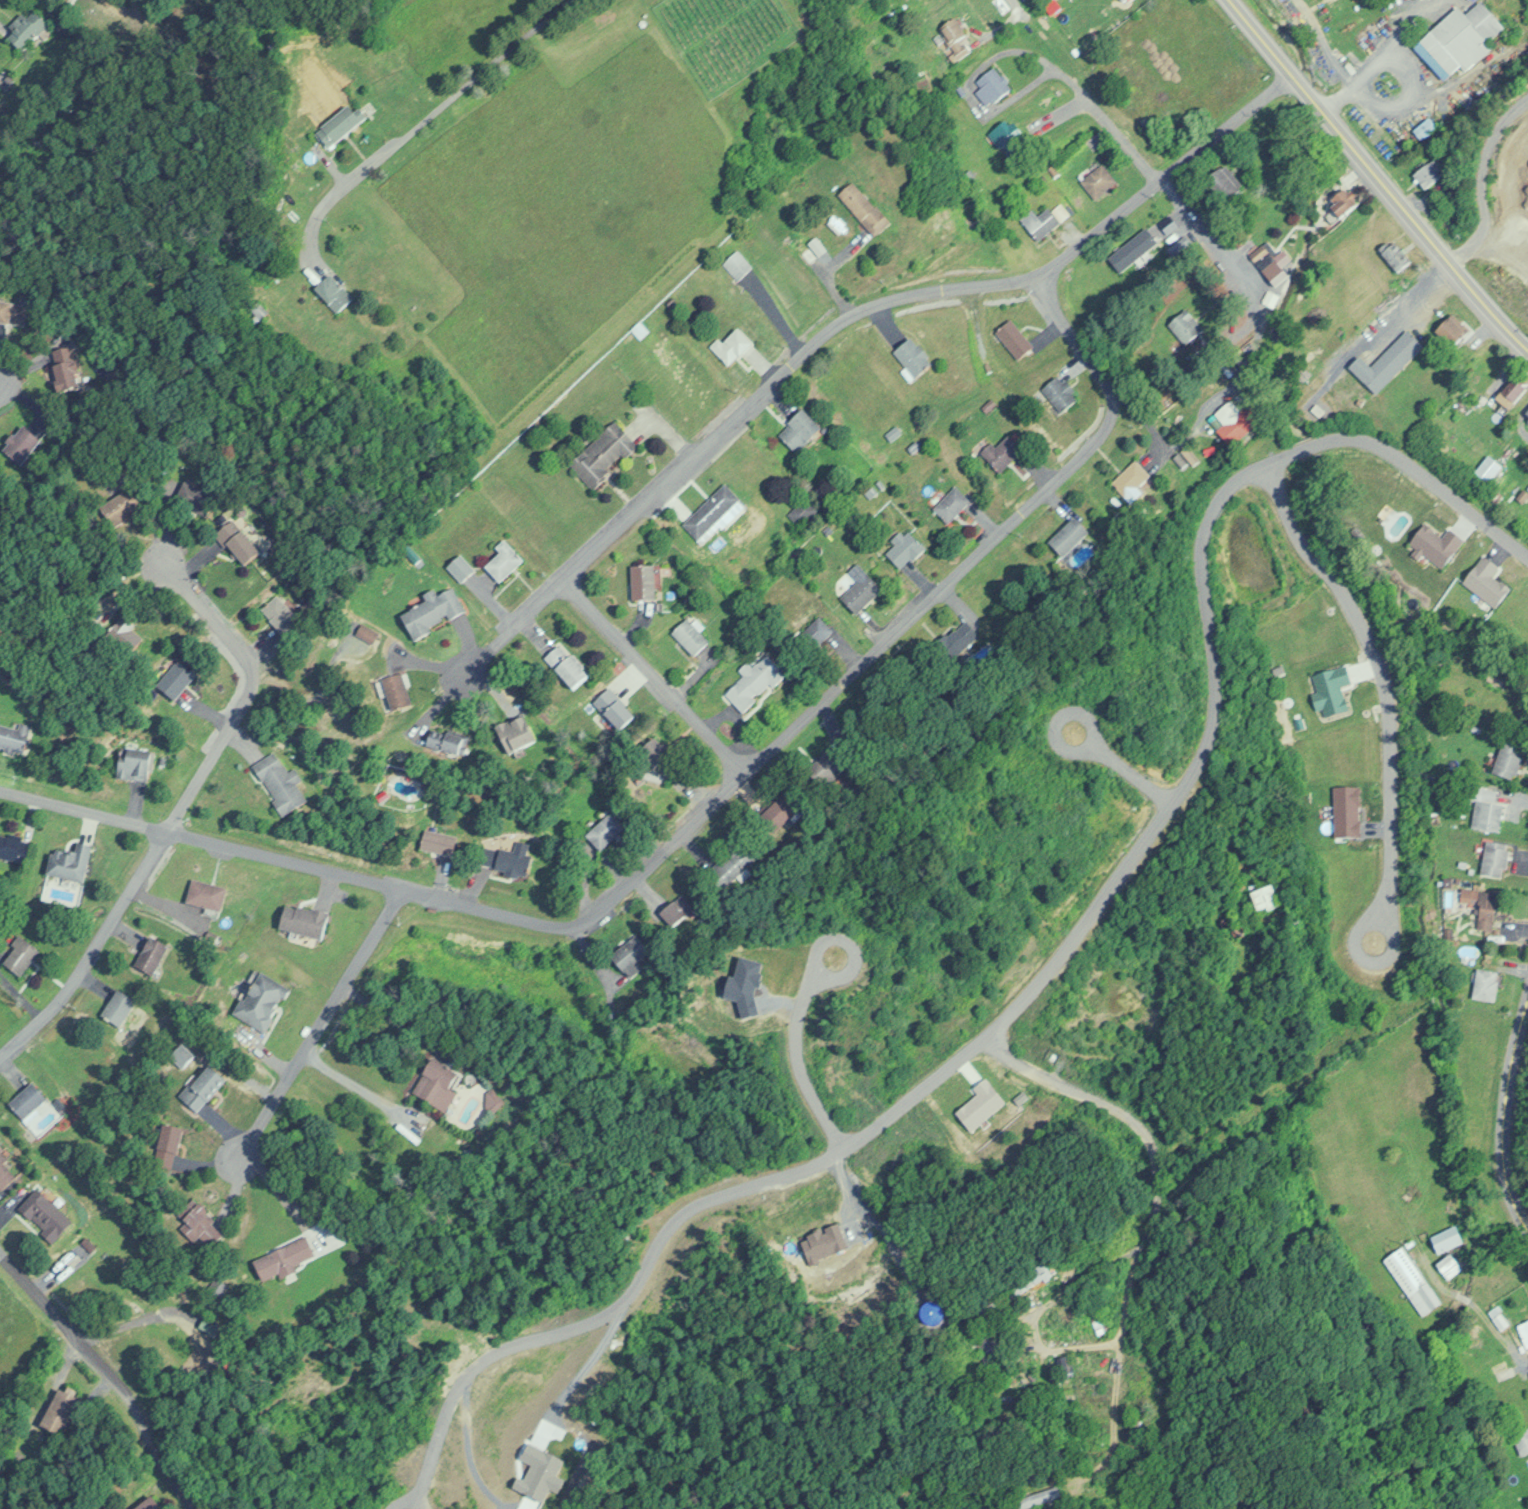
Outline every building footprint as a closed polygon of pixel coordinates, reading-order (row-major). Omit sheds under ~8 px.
[(1505,25),(1483,0),(1482,0),(1467,14),(1460,6),(1415,46),(1448,83),(1492,43),(1489,40),(1505,25)] [(5,34),(21,50),(48,24),(31,7),(5,34)] [(940,28),(959,56),(975,46),(956,17),(940,28)] [(973,81),(989,105),(1013,89),(997,65),(973,81)] [(313,131),(327,148),(364,120),(351,102),(313,131)] [(1027,149),(1020,139),(1024,136),(1011,117),(988,133),(1000,149),(1004,146),(1013,158),(1027,149)] [(1436,125),(1428,117),(1414,130),(1421,138),(1436,125)] [(1424,188),(1446,172),(1435,157),(1413,173),(1424,188)] [(1118,181),(1103,163),(1080,181),(1096,200),(1118,181)] [(1224,203),(1245,191),(1228,164),(1208,176),(1224,203)] [(894,221),(854,181),(839,196),(879,236),(894,221)] [(1360,203),(1347,189),(1330,205),(1343,219),(1360,203)] [(1070,216),(1059,201),(1040,217),(1033,208),(1021,218),(1039,240),(1070,216)] [(1150,238),(1109,263),(1117,275),(1158,250),(1150,238)] [(1383,245),(1391,272),(1409,266),(1400,240),(1383,245)] [(1275,259),(1271,243),(1250,247),(1253,264),(1275,259)] [(737,280),(753,266),(738,249),(722,263),(737,280)] [(338,312),(354,297),(332,273),(316,287),(338,312)] [(23,324),(23,302),(0,302),(0,324),(23,324)] [(1181,345),(1204,333),(1191,308),(1168,320),(1181,345)] [(1455,348),(1470,332),(1454,316),(1438,331),(1455,348)] [(1036,347),(1014,318),(997,331),(1019,360),(1036,347)] [(719,336),(710,344),(728,366),(755,342),(741,326),(723,342),(719,336)] [(1408,328),(1360,377),(1378,394),(1425,345),(1408,328)] [(896,351),(916,379),(932,368),(928,362),(933,358),(916,336),(896,351)] [(58,394),(81,390),(74,347),(51,351),(58,394)] [(1081,395),(1059,373),(1043,390),(1064,411),(1081,395)] [(1511,410),(1527,389),(1527,384),(1516,374),(1496,398),(1511,410)] [(1219,432),(1235,446),(1259,419),(1243,405),(1219,432)] [(779,433),(799,453),(826,427),(806,407),(779,433)] [(590,487),(625,458),(625,459),(640,447),(619,420),(568,461),(590,487)] [(40,441),(23,425),(1,449),(18,465),(40,441)] [(993,440),(982,452),(1002,472),(1027,447),(1012,433),(999,446),(993,440)] [(1477,472),(1489,481),(1502,466),(1490,456),(1477,472)] [(1113,481),(1128,496),(1152,473),(1138,458),(1113,481)] [(175,502),(204,516),(216,490),(203,484),(201,488),(185,481),(175,502)] [(684,521),(704,543),(746,504),(726,482),(684,521)] [(974,499),(958,483),(934,507),(950,522),(974,499)] [(112,526),(145,510),(134,488),(102,505),(112,526)] [(789,513),(802,526),(818,510),(805,497),(789,513)] [(1090,527),(1071,515),(1052,545),(1070,557),(1090,527)] [(264,553),(233,521),(217,536),(247,569),(264,553)] [(888,552),(906,569),(930,546),(910,526),(895,541),(897,543),(888,552)] [(500,553),(486,567),(501,583),(524,560),(504,540),(496,548),(500,553)] [(861,612),(886,588),(859,561),(849,571),(859,580),(844,595),(861,612)] [(634,598),(657,598),(657,564),(634,564),(634,598)] [(402,614),(416,642),(434,632),(432,628),(465,612),(453,589),(402,614)] [(301,620),(276,594),(260,609),(285,635),(301,620)] [(696,655),(712,640),(689,617),(673,632),(696,655)] [(357,634),(373,643),(378,632),(362,624),(357,634)] [(546,657),(574,689),(591,674),(563,642),(546,657)] [(786,673),(768,653),(752,667),(747,660),(738,669),(744,676),(725,692),(743,712),(758,700),(757,698),(786,673)] [(178,701),(197,677),(178,661),(158,685),(178,701)] [(391,710),(413,704),(404,672),(383,677),(391,710)] [(594,701),(623,730),(639,714),(610,685),(594,701)] [(538,740),(526,713),(495,727),(507,754),(538,740)] [(0,724),(0,750),(27,751),(29,723),(18,723),(18,725),(0,724)] [(467,735),(431,728),(427,747),(463,753),(467,735)] [(643,750),(668,776),(682,762),(657,736),(643,750)] [(1516,780),(1526,747),(1504,739),(1493,772),(1516,780)] [(154,751),(124,747),(119,778),(150,782),(154,751)] [(845,765),(829,748),(806,771),(822,787),(845,765)] [(287,770),(275,750),(254,763),(284,814),(308,800),(296,781),(301,778),(294,767),(287,770)] [(801,807),(785,791),(761,816),(777,832),(801,807)] [(1476,800),(1472,827),(1500,831),(1504,801),(1465,796),(1464,798),(1476,800)] [(601,850),(626,826),(610,811),(586,834),(601,850)] [(460,833),(426,827),(423,848),(456,854),(460,833)] [(32,839),(0,831),(0,857),(26,863),(32,839)] [(722,889),(756,857),(739,839),(705,870),(722,889)] [(1506,878),(1512,844),(1488,840),(1482,873),(1506,878)] [(86,881),(93,844),(78,841),(76,852),(53,847),(48,874),(86,881)] [(501,846),(496,869),(526,876),(532,848),(515,844),(514,849),(501,846)] [(222,910),(227,886),(193,878),(188,902),(222,910)] [(1259,913),(1286,904),(1280,883),(1252,891),(1259,913)] [(1471,928),(1496,928),(1497,891),(1472,890),(1471,928)] [(674,926),(694,906),(681,893),(661,913),(674,926)] [(280,929),(324,938),(330,911),(286,902),(280,929)] [(153,975),(169,945),(150,935),(134,965),(153,975)] [(650,952),(638,935),(612,953),(629,976),(641,967),(637,961),(650,952)] [(2,962),(21,976),(40,949),(21,936),(2,962)] [(1500,970),(1478,967),(1474,997),(1495,1000),(1500,970)] [(267,1033),(292,988),(259,969),(234,1014),(267,1033)] [(138,1001),(119,989),(102,1014),(121,1026),(138,1001)] [(196,1055),(182,1042),(170,1055),(184,1069),(196,1055)] [(457,1092),(452,1089),(461,1073),(434,1057),(414,1092),(446,1111),(457,1092)] [(182,1096),(199,1112),(229,1079),(211,1063),(182,1096)] [(9,1100),(23,1117),(47,1098),(33,1081),(9,1100)] [(174,1167),(186,1127),(168,1122),(156,1162),(174,1167)] [(0,1151),(0,1188),(2,1190),(20,1171),(0,1151)] [(17,1207),(51,1242),(72,1220),(38,1186),(17,1207)] [(198,1248),(222,1236),(204,1200),(180,1212),(198,1248)] [(1440,1252),(1466,1241),(1459,1224),(1433,1234),(1440,1252)] [(255,1257),(265,1281),(295,1268),(293,1263),(316,1254),(308,1235),(255,1257)] [(1403,1245),(1384,1259),(1423,1316),(1442,1303),(1403,1245)] [(1449,1276),(1462,1267),(1452,1253),(1438,1262),(1449,1276)] [(1038,1284),(1053,1274),(1046,1262),(1031,1272),(1038,1284)] [(923,1302),(923,1322),(942,1322),(942,1302),(923,1302)] [(1518,1322),(1524,1346),(1527,1345),(1527,1320),(1518,1322)] [(64,1435),(80,1397),(58,1388),(42,1426),(64,1435)] [(1527,1451),(1527,1427),(1511,1434),(1521,1455),(1527,1451)] [(1058,1485),(1013,1499),(1016,1508),(1019,1508),(1061,1496),(1058,1485)] [(151,1494),(133,1508),(164,1508),(151,1494)]
